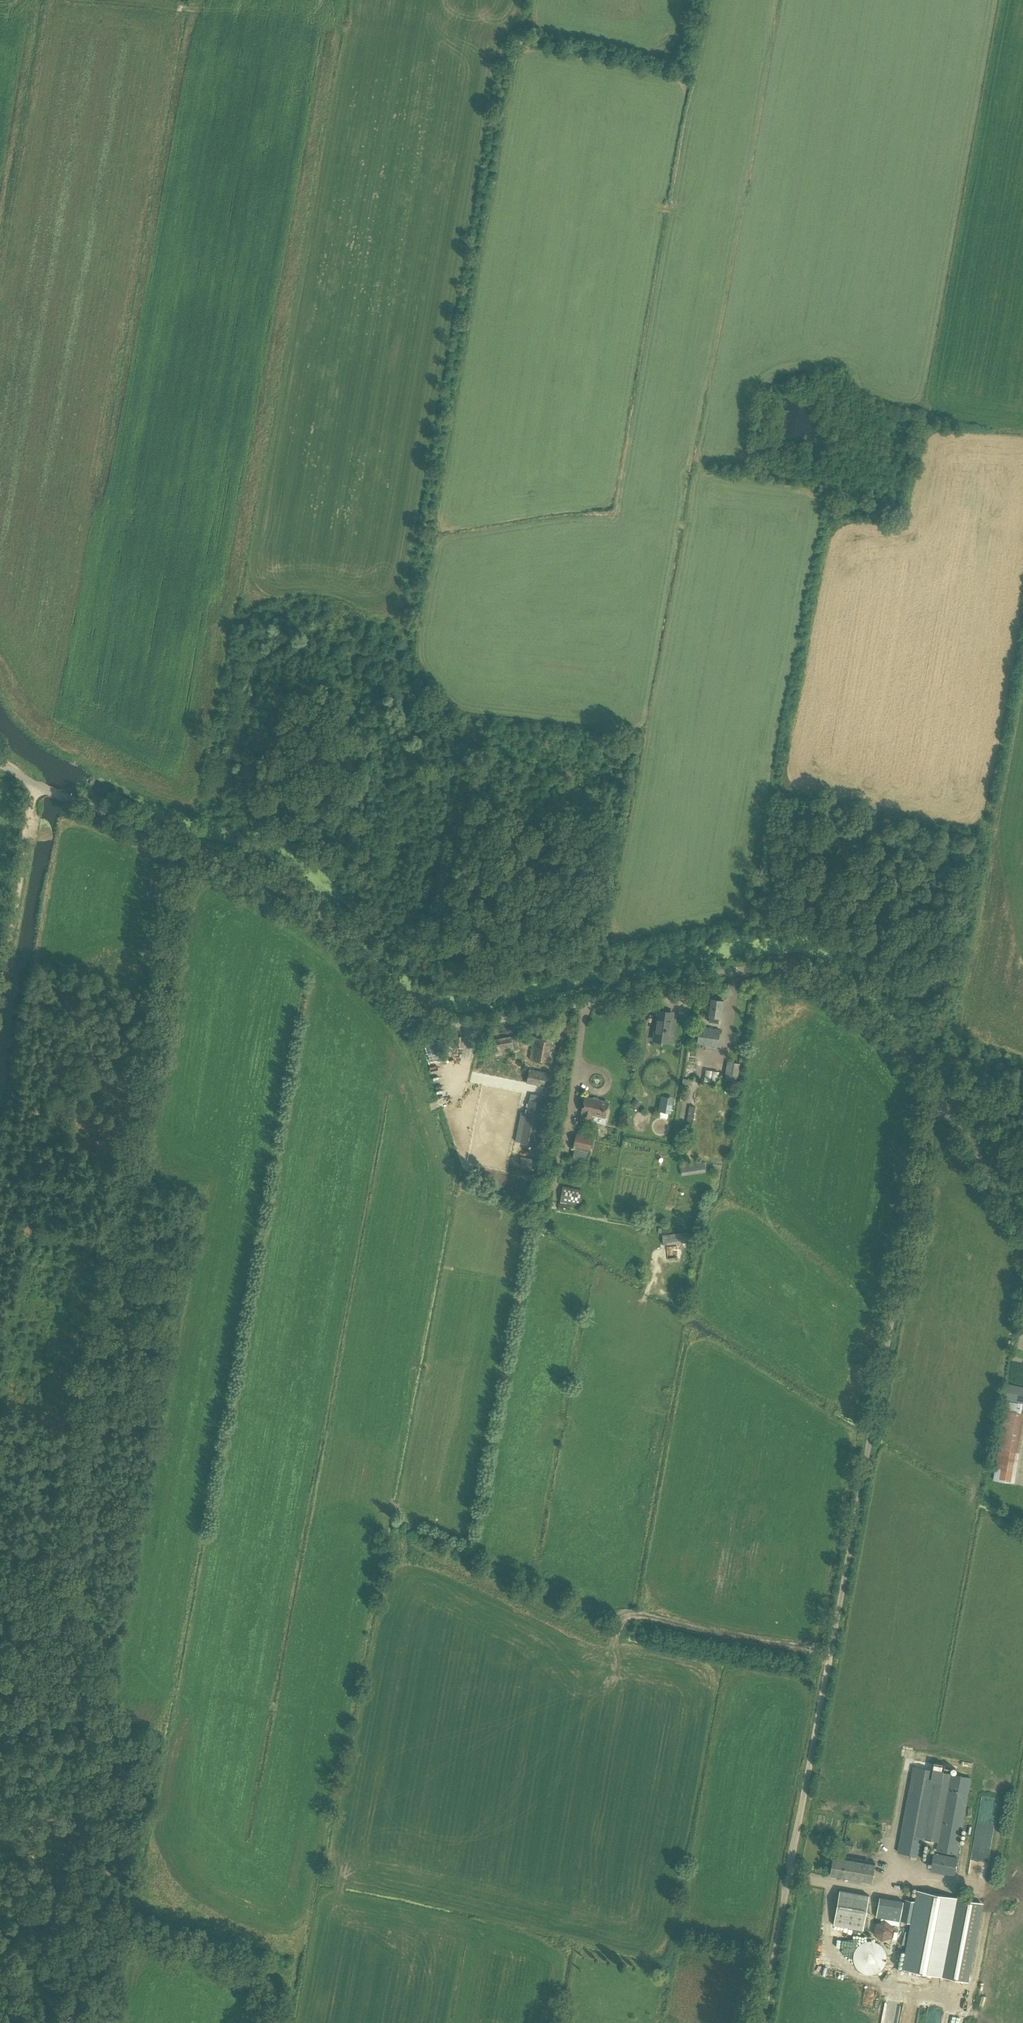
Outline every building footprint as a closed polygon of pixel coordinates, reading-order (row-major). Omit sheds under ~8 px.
[(721,1018),(723,1001),(710,999),(708,1017),(710,1017),(709,1023),(718,1024),(719,1018),(721,1018)] [(669,1039),(672,1015),(658,1013),(655,1037),(669,1039)] [(697,1044),(718,1047),(720,1029),(700,1026),(697,1044)] [(494,1040),(496,1056),(503,1055),(502,1049),(510,1048),(511,1050),(514,1050),(513,1043),(517,1043),(515,1036),(511,1037),(494,1040)] [(534,1037),(530,1060),(552,1064),(556,1042),(534,1037)] [(724,1083),(738,1085),(741,1065),(727,1063),(724,1083)] [(526,1083),(544,1087),(547,1072),(529,1069),(526,1083)] [(521,1112),(515,1141),(521,1143),(521,1147),(532,1149),(533,1145),(535,1146),(544,1103),(541,1103),(542,1097),(531,1094),(530,1100),(529,1100),(526,1113),(521,1112)] [(608,1103),(586,1098),(582,1112),(584,1112),(582,1119),(591,1122),(605,1125),(608,1116),(605,1116),(608,1114),(609,1112),(607,1109),(608,1103)] [(641,1103),(636,1099),(632,1104),(637,1108),(641,1103)] [(593,1139),(579,1135),(577,1135),(574,1146),(575,1147),(573,1158),(586,1161),(589,1150),(591,1150),(593,1139)] [(519,1165),(531,1168),(533,1159),(521,1156),(519,1165)] [(682,1176),(706,1172),(704,1161),(700,1162),(700,1160),(680,1164),(682,1176)] [(583,1190),(564,1186),(561,1197),(560,1202),(561,1202),(560,1208),(568,1209),(569,1203),(580,1205),(581,1201),(583,1190)] [(913,1767),(898,1852),(922,1856),(925,1839),(938,1842),(937,1851),(957,1854),(970,1778),(913,1767)] [(934,1853),(931,1872),(954,1876),(957,1858),(934,1853)] [(843,1880),(843,1878),(873,1883),(876,1862),(835,1855),(831,1876),(837,1877),(837,1879),(843,1880)] [(912,1923),(903,1969),(965,1981),(980,1902),(918,1890),(916,1902),(906,1900),(902,1921),(912,1923)] [(870,1896),(840,1891),(834,1925),(863,1931),(870,1896)] [(880,1897),(876,1917),(900,1921),(904,1902),(880,1897)] [(872,1941),(870,1941),(869,1941),(868,1942),(866,1942),(865,1942),(864,1943),(862,1944),(861,1944),(860,1945),(859,1946),(858,1947),(857,1948),(856,1949),(855,1951),(855,1952),(854,1953),(854,1955),(854,1956),(854,1958),(854,1959),(854,1961),(854,1962),(855,1964),(855,1965),(856,1966),(857,1968),(857,1969),(858,1970),(860,1971),(861,1972),(862,1972),(863,1973),(865,1974),(866,1974),(867,1974),(869,1975),(872,1975),(873,1975),(875,1974),(876,1974),(877,1973),(879,1973),(880,1972),(881,1971),(882,1970),(883,1969),(884,1968),(885,1967),(886,1966),(886,1964),(887,1963),(887,1962),(887,1960),(887,1959),(887,1957),(887,1956),(887,1955),(887,1953),(886,1952),(886,1950),(885,1949),(884,1948),(883,1947),(882,1946),(881,1945),(880,1944),(879,1943),(877,1943),(876,1942),(875,1942),(873,1942),(872,1941)]
